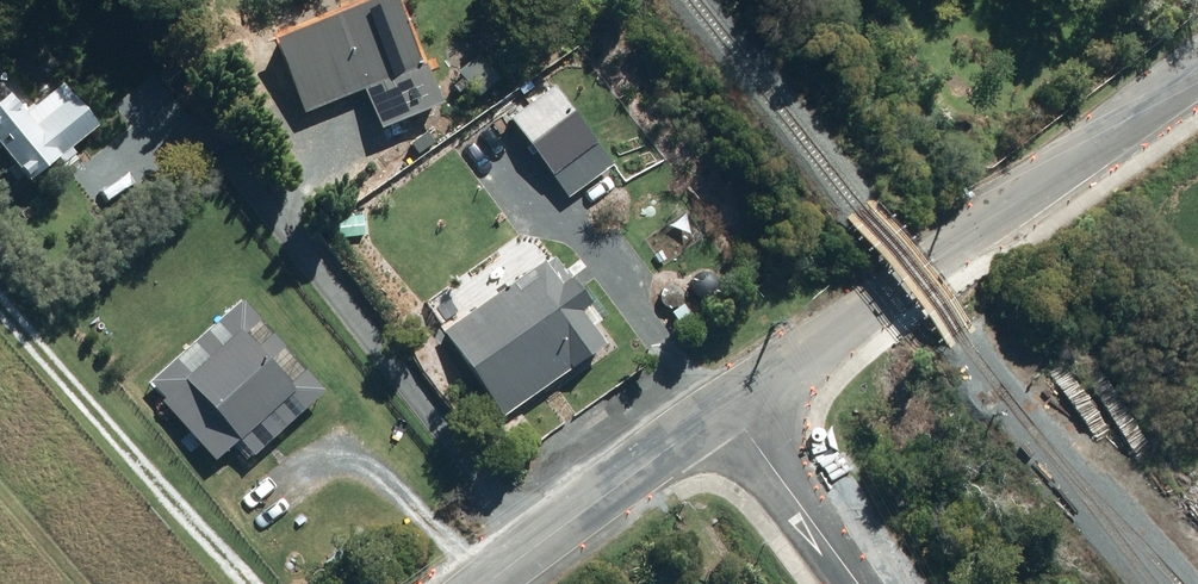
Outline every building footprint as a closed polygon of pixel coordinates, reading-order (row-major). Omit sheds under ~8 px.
[(396,0),(369,0),(269,45),(303,121),(360,96),(379,138),(445,109),(396,0)] [(589,143),(550,86),(507,115),(562,195),(597,171),(582,148),(589,143)] [(0,105),(0,154),(27,187),(58,161),(65,170),(78,159),(71,152),(96,131),(70,99),(34,130),(7,98),(0,105)] [(575,372),(582,382),(603,367),(612,361),(578,315),(587,308),(554,263),(545,270),(542,267),(444,337),(505,422),(575,372)] [(294,397),(239,336),(159,407),(214,468),(294,397)]
